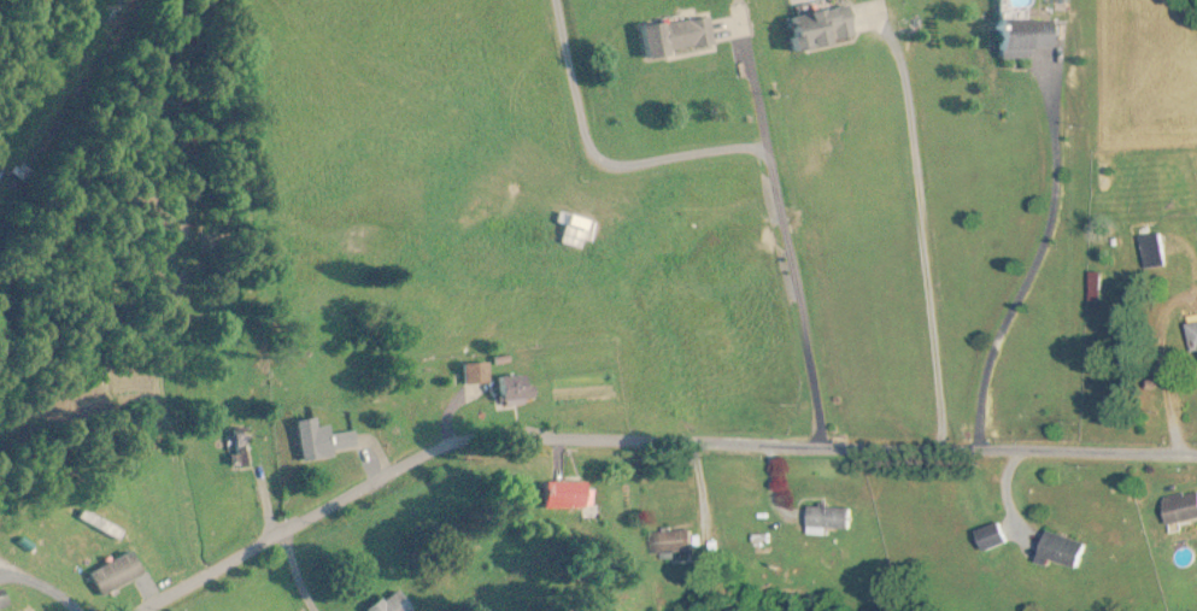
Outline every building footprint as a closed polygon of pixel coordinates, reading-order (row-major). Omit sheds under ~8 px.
[(778,52),(845,39),(838,5),(772,17),(778,52)] [(634,55),(707,49),(705,18),(631,24),(634,55)] [(1051,19),(983,21),(984,56),(1052,54),(1051,19)] [(8,174),(21,182),(25,175),(12,167),(8,174)] [(582,250),(585,239),(592,242),(599,222),(561,209),(557,223),(567,227),(562,243),(582,250)] [(1139,238),(1146,270),(1171,265),(1164,233),(1139,238)] [(1196,352),(1196,321),(1183,323),(1187,354),(1196,352)] [(491,363),(465,363),(465,384),(491,384),(491,363)] [(499,403),(533,404),(534,377),(500,376),(499,403)] [(356,432),(332,435),(331,427),(317,428),(317,419),(299,421),(303,463),(336,459),(336,452),(358,450),(356,432)] [(542,483),(542,510),(588,510),(588,483),(542,483)] [(1154,502),(1159,528),(1196,521),(1196,506),(1195,494),(1154,502)] [(858,508),(814,507),(814,535),(835,535),(835,530),(857,530),(858,508)] [(124,529),(80,510),(75,521),(119,541),(124,529)] [(987,553),(1015,546),(1009,524),(981,531),(987,553)] [(1045,556),(1085,573),(1097,546),(1057,529),(1045,556)] [(701,552),(701,532),(656,532),(656,552),(701,552)] [(398,590),(367,610),(412,610),(398,590)]
